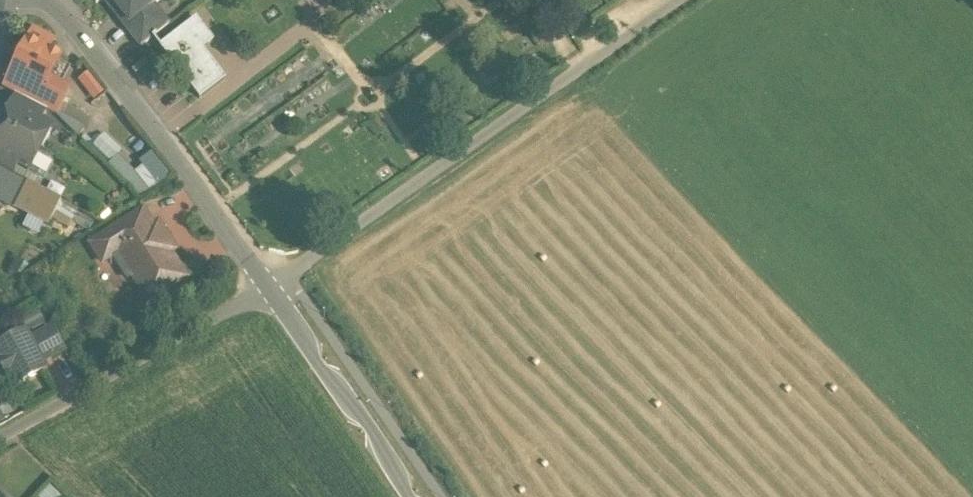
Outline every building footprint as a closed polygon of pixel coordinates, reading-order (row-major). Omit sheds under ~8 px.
[(124,27),(128,23),(129,25),(154,6),(158,3),(156,0),(103,0),(124,27)] [(154,6),(129,25),(128,23),(124,27),(141,48),(169,26),(154,6)] [(197,21),(160,49),(192,91),(217,71),(202,51),(213,42),(197,21)] [(53,43),(34,33),(12,76),(31,86),(44,92),(44,91),(60,61),(47,54),(53,43)] [(81,80),(94,101),(105,94),(92,73),(81,80)] [(44,92),(31,86),(24,100),(56,116),(63,101),(44,91),(44,92)] [(47,113),(18,98),(12,108),(12,109),(41,124),(41,123),(47,113)] [(41,124),(12,109),(12,108),(11,108),(0,129),(41,150),(52,129),(41,123),(41,124)] [(0,129),(0,130),(0,155),(19,166),(29,171),(30,172),(41,150),(0,129)] [(153,155),(136,172),(119,155),(123,151),(106,134),(92,147),(144,200),(171,173),(153,155)] [(52,156),(41,150),(30,172),(29,171),(27,176),(33,179),(39,181),(44,179),(53,162),(51,156),(52,156)] [(0,155),(0,169),(13,176),(19,166),(0,155)] [(2,172),(0,175),(0,200),(50,226),(61,203),(2,172)] [(144,214),(122,228),(133,244),(154,230),(144,214)] [(154,230),(133,244),(122,228),(92,247),(103,265),(113,259),(117,265),(120,266),(124,273),(124,275),(128,282),(133,279),(149,304),(187,280),(166,247),(171,244),(160,226),(154,230)] [(63,352),(51,330),(28,343),(32,350),(44,343),(52,358),(63,352)] [(0,349),(0,355),(5,364),(0,367),(5,376),(10,373),(17,387),(44,372),(40,364),(52,358),(44,343),(32,350),(28,343),(24,336),(0,349)]
